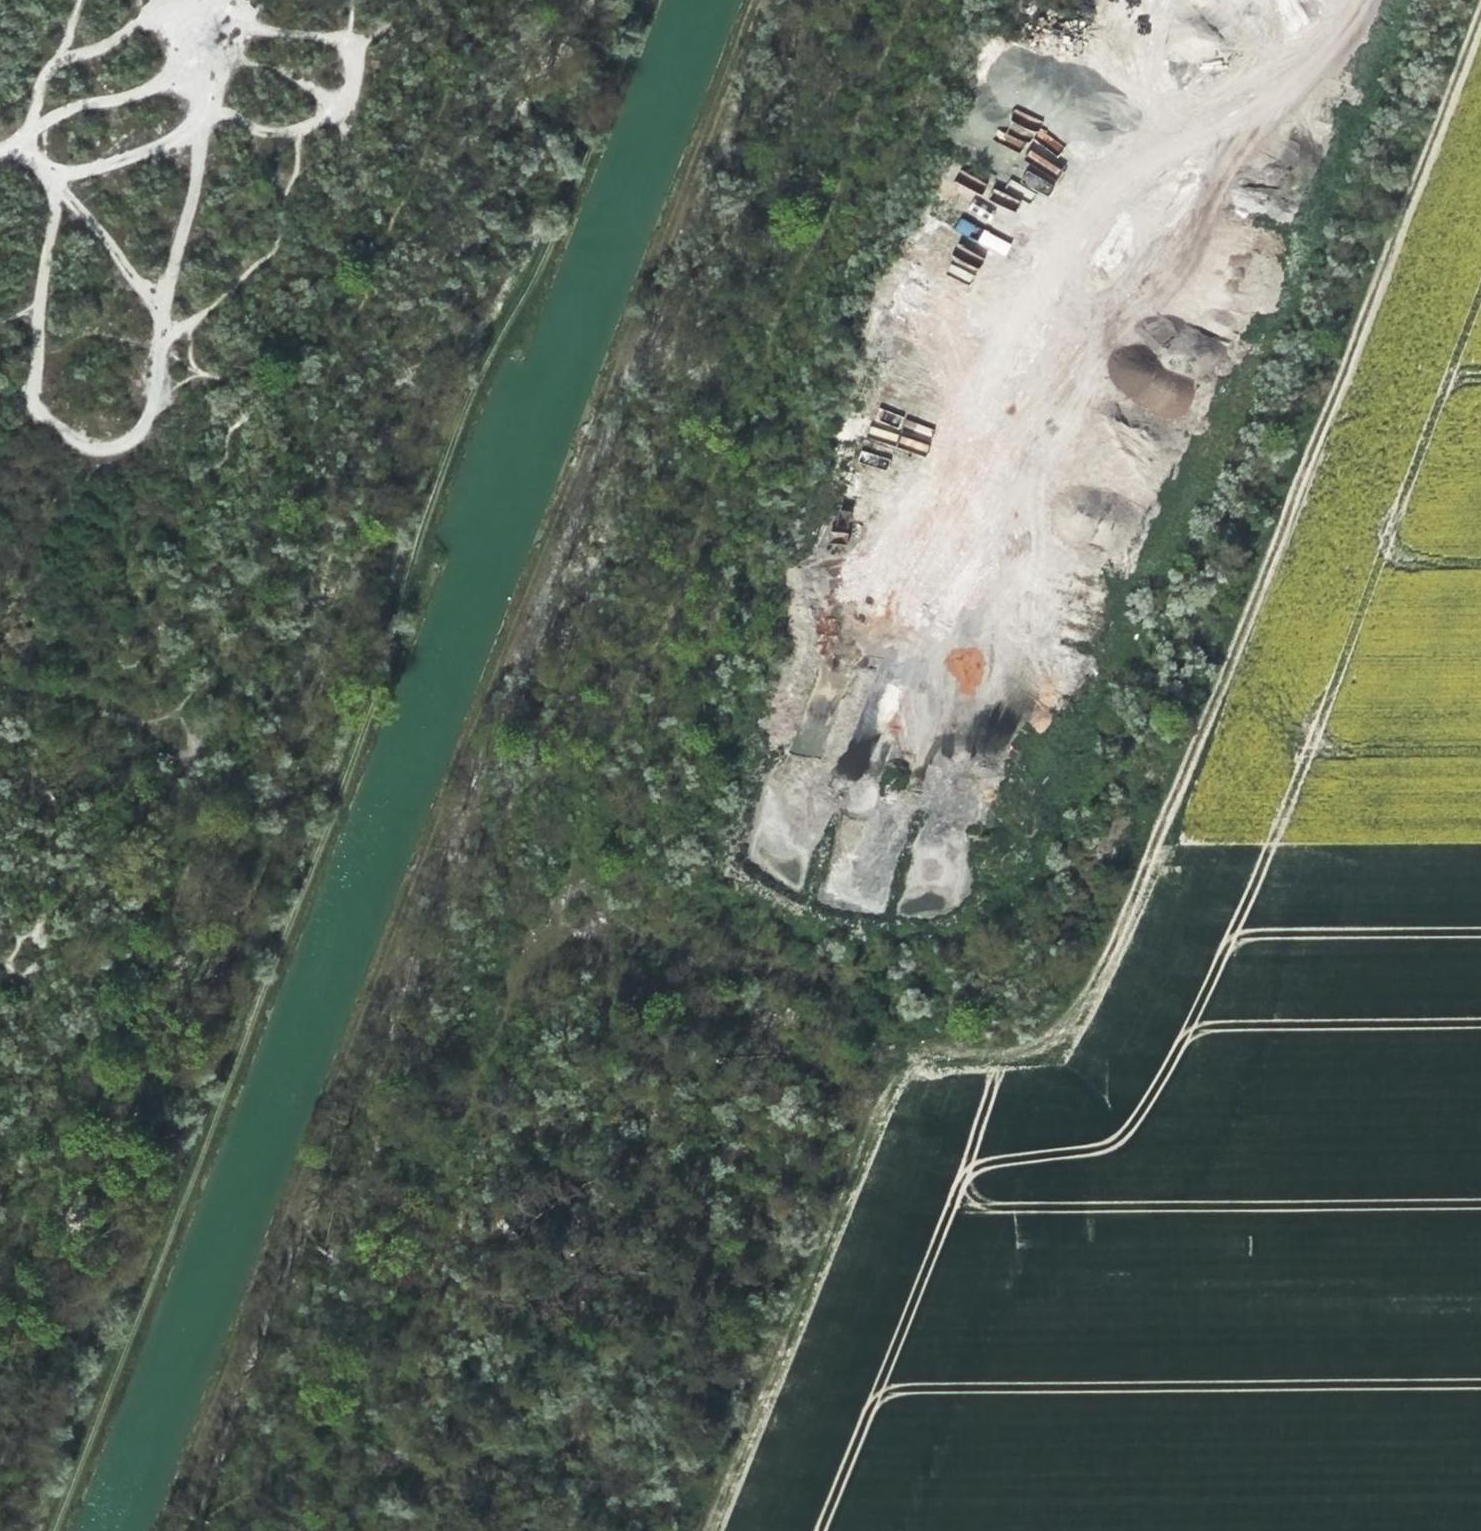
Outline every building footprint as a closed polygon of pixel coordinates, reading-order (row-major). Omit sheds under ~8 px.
[(1001,140),(1023,150),(1038,118),(1016,108),(1001,140)] [(1039,131),(1018,180),(1047,193),(1068,143),(1039,131)] [(977,244),(1007,255),(1012,241),(982,230),(977,244)] [(946,272),(971,282),(983,254),(958,243),(946,272)] [(897,444),(926,452),(933,427),(904,419),(897,444)]
